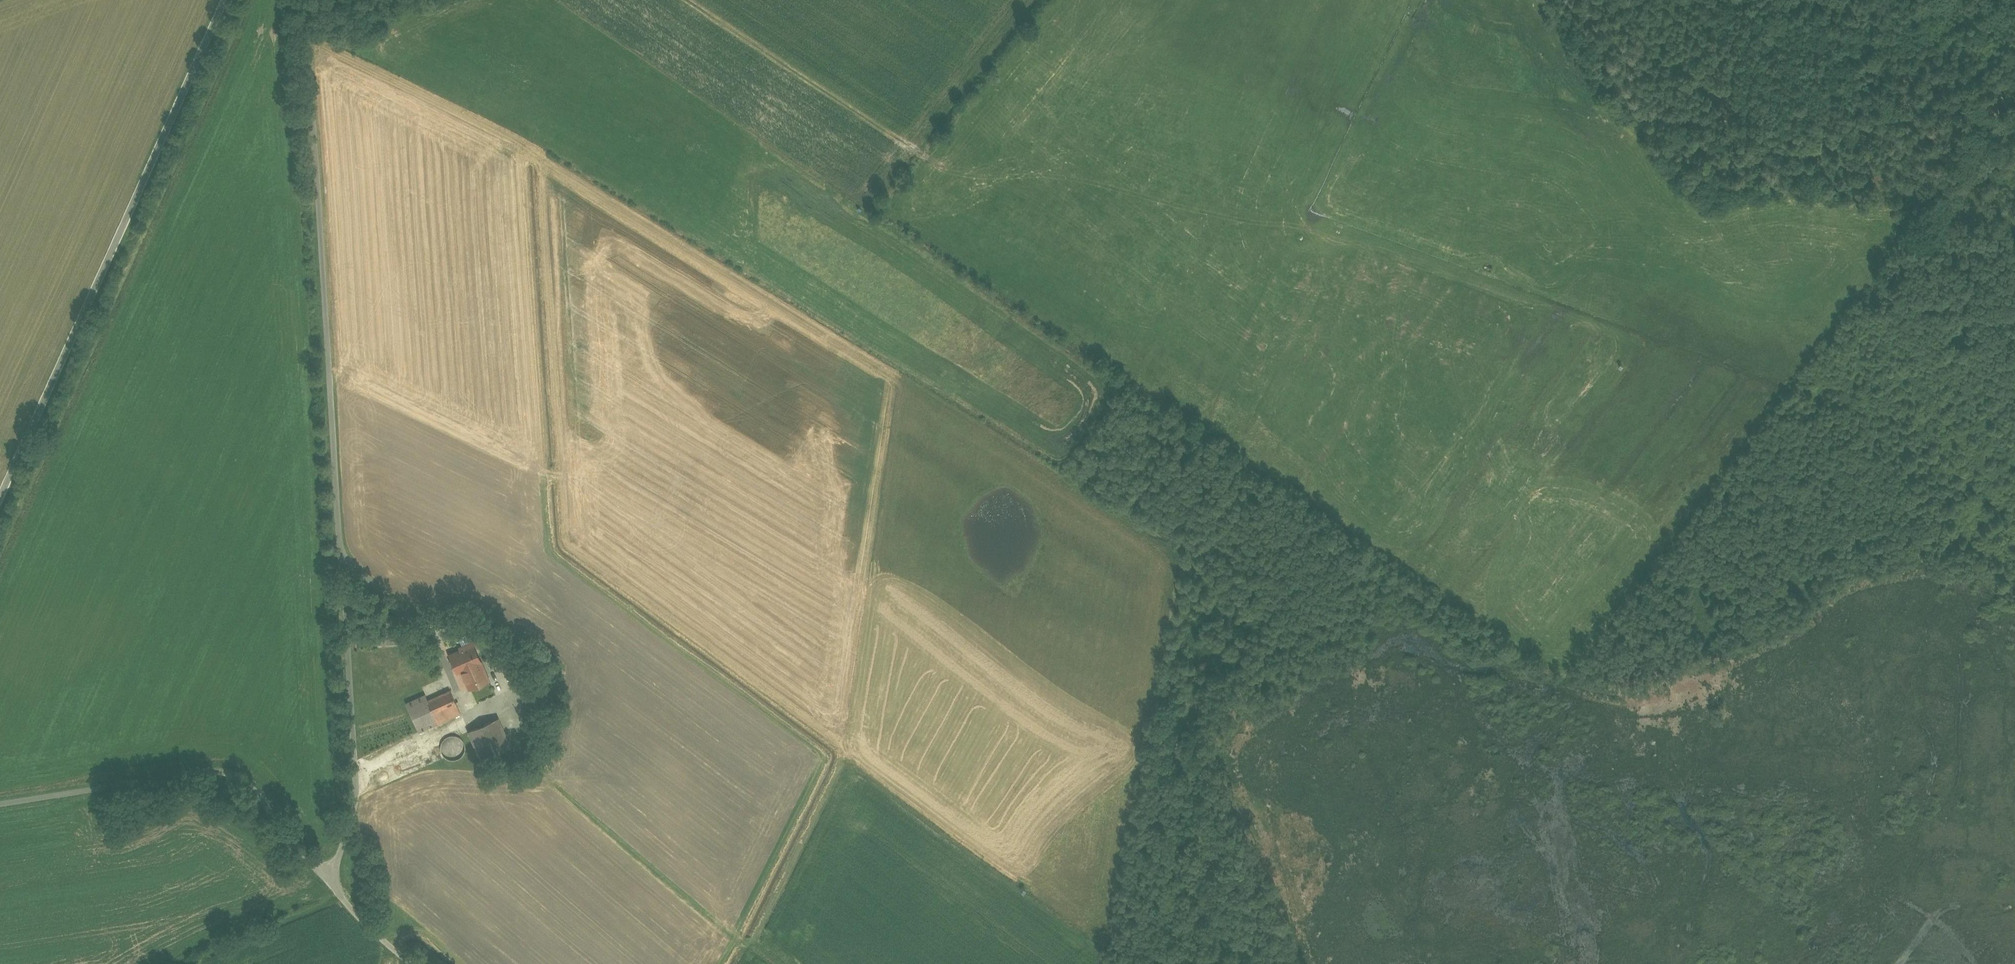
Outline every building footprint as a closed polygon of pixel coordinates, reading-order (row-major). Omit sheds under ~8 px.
[(499,691),(483,657),(475,637),(451,648),(460,667),(463,666),(478,700),(499,691)] [(452,683),(430,693),(441,718),(463,708),(452,683)] [(428,688),(408,697),(421,726),(441,718),(430,693),(428,688)] [(501,712),(470,726),(481,750),(512,736),(501,712)] [(465,750),(468,746),(468,742),(467,737),(465,733),(460,730),(456,730),(451,731),(447,733),(444,737),(444,742),(445,747),(447,751),(451,753),(456,754),(461,753),(465,750)]
